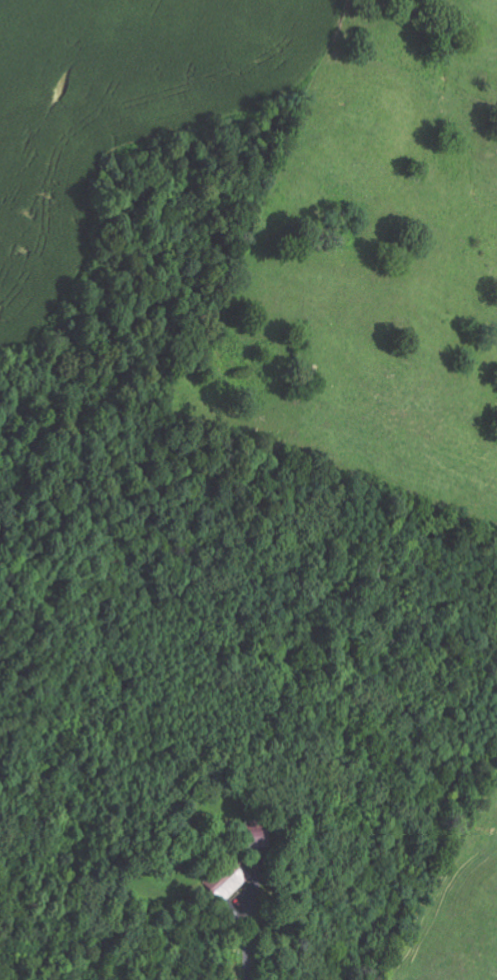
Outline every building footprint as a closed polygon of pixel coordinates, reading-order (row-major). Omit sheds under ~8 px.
[(214,889),(227,902),(254,876),(242,863),(214,889)]
